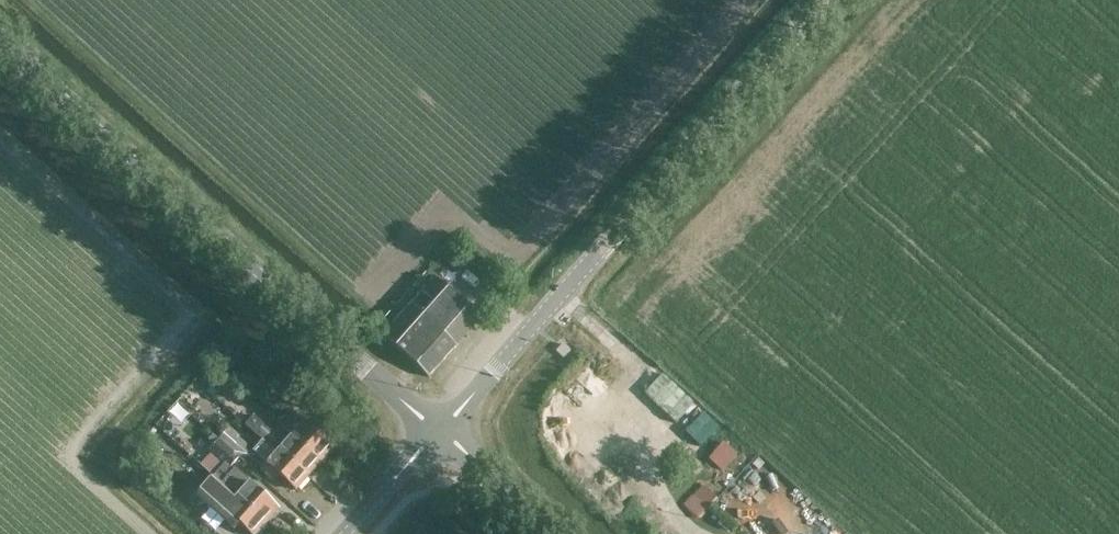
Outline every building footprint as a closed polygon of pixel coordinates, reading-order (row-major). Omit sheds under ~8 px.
[(435,282),(412,310),(411,309),(384,339),(428,377),(454,347),(448,342),(471,315),(435,282)] [(278,426),(292,438),(320,464),(333,450),(291,412),(278,426)] [(254,418),(248,424),(308,477),(320,464),(292,438),(285,446),(254,418)] [(308,477),(248,424),(246,427),(262,441),(253,452),(227,429),(218,439),(244,463),(252,453),(267,465),(260,472),(271,481),(277,475),(295,491),(308,477)] [(236,470),(234,471),(231,469),(239,460),(243,464),(244,463),(218,439),(217,440),(218,442),(209,452),(224,465),(214,477),(266,525),(278,511),(247,482),(248,481),(236,470)] [(709,458),(722,470),(736,455),(723,442),(709,458)] [(752,450),(743,442),(737,450),(745,457),(752,450)] [(214,477),(196,496),(234,531),(239,525),(249,533),(258,533),(266,525),(214,477)] [(685,507),(698,519),(712,502),(716,500),(703,488),(685,507)]
